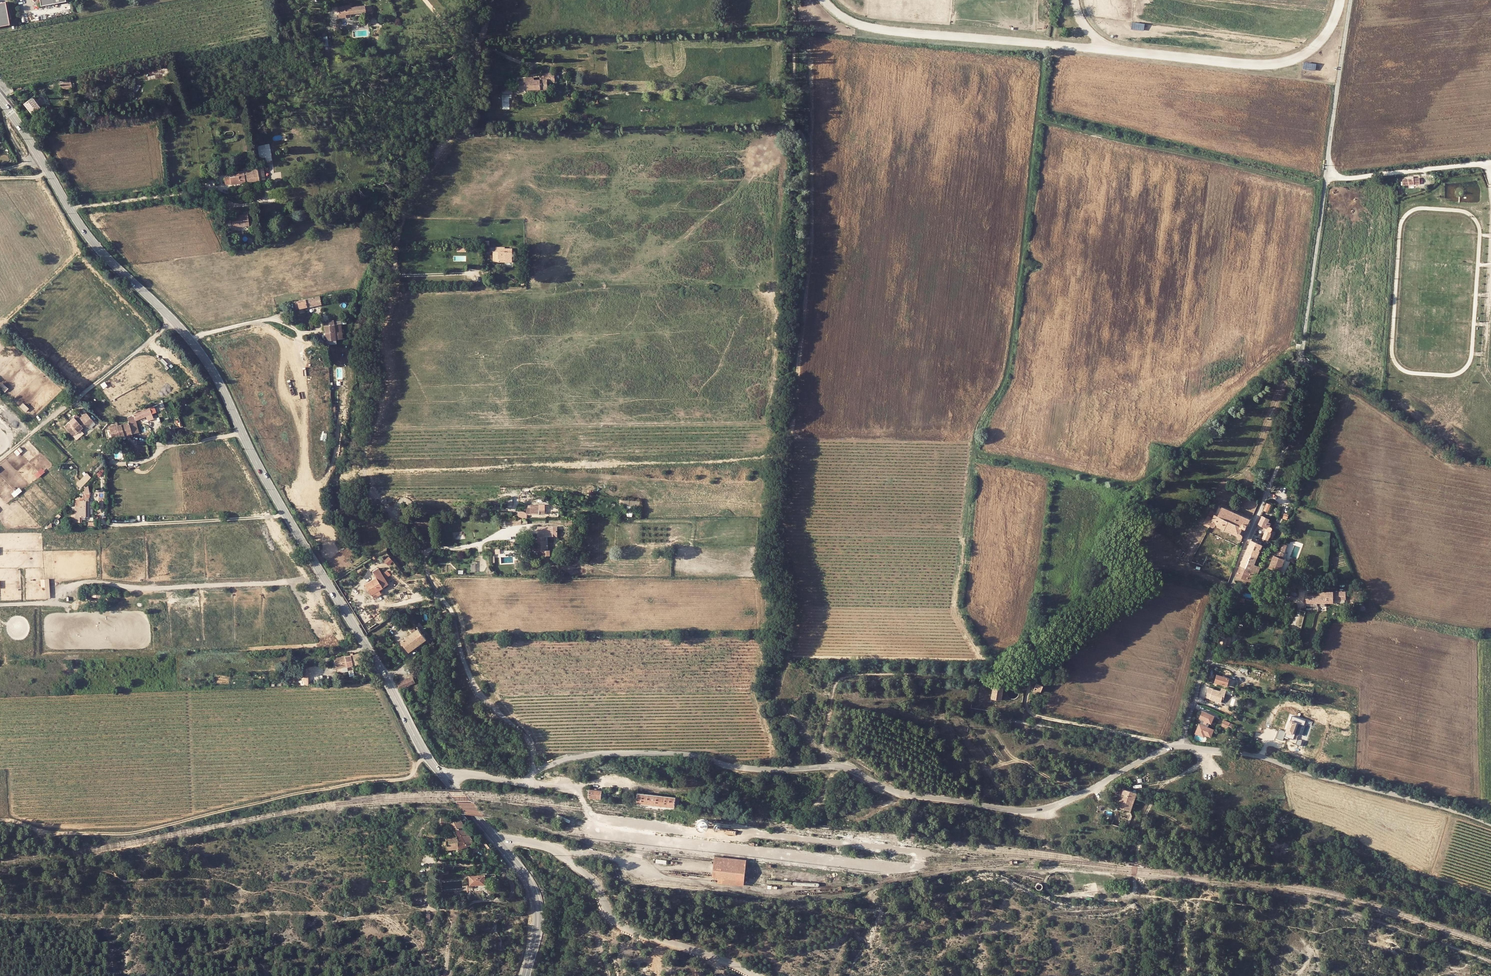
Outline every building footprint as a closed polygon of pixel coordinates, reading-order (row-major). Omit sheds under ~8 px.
[(9,25),(5,3),(0,4),(0,27),(9,25)] [(346,15),(350,14),(365,12),(371,11),(371,6),(365,7),(365,6),(350,7),(350,6),(337,7),(338,18),(346,17),(346,15)] [(547,79),(554,78),(554,73),(539,74),(539,77),(518,78),(519,90),(547,88),(546,83),(547,79)] [(32,114),(33,113),(36,117),(44,112),(41,109),(46,106),(36,94),(24,103),(32,114)] [(269,147),(264,148),(263,145),(257,146),(260,157),(266,157),(266,161),(272,159),(269,147)] [(253,169),(252,169),(248,170),(250,181),(265,179),(263,169),(263,165),(257,166),(257,169),(253,169)] [(248,170),(246,170),(237,172),(238,176),(225,178),(226,184),(231,183),(231,184),(250,181),(248,170)] [(1403,178),(1403,184),(1419,183),(1419,177),(1413,177),(1413,176),(1408,176),(1408,178),(1403,178)] [(232,216),(233,227),(248,225),(247,214),(232,216)] [(493,261),(512,261),(511,252),(504,252),(504,251),(496,251),(493,251),(493,261)] [(307,307),(321,303),(320,299),(319,296),(305,299),(307,307)] [(305,299),(294,301),(295,308),(295,309),(299,308),(303,307),(307,307),(305,299)] [(325,326),(326,333),(326,340),(342,338),(340,324),(325,326)] [(168,412),(176,409),(172,399),(164,402),(168,412)] [(162,402),(155,405),(158,411),(165,407),(162,402)] [(129,423),(136,421),(152,413),(150,407),(127,417),(129,423)] [(85,412),(76,420),(78,423),(87,415),(85,412)] [(87,415),(78,423),(84,429),(93,421),(87,415)] [(136,421),(129,423),(132,434),(138,432),(136,421)] [(120,436),(124,435),(132,434),(129,423),(121,425),(118,425),(120,436)] [(109,425),(110,428),(113,438),(119,437),(116,426),(118,425),(117,424),(109,425)] [(37,477),(46,472),(43,468),(35,473),(37,477)] [(76,483),(81,488),(92,477),(88,472),(76,483)] [(89,505),(89,500),(85,500),(79,501),(76,501),(76,506),(75,506),(75,516),(72,516),(72,521),(80,522),(80,516),(86,516),(86,505),(89,505)] [(531,516),(531,515),(545,514),(545,505),(527,505),(527,516),(531,516)] [(1237,536),(1241,538),(1242,537),(1242,536),(1243,535),(1242,534),(1242,533),(1241,533),(1242,528),(1245,529),(1250,519),(1223,506),(1218,515),(1215,514),(1216,512),(1211,510),(1204,524),(1214,528),(1216,524),(1238,535),(1237,536)] [(1266,528),(1272,530),(1273,527),(1270,525),(1271,523),(1268,521),(1269,518),(1263,515),(1259,524),(1266,528)] [(1272,530),(1266,528),(1265,531),(1263,538),(1268,539),(1269,536),(1273,538),(1274,534),(1276,531),(1272,530)] [(550,551),(546,551),(546,536),(546,531),(538,531),(538,546),(535,546),(535,551),(538,551),(538,556),(550,556),(550,551)] [(1252,554),(1257,556),(1262,544),(1252,539),(1240,565),(1246,567),(1252,554)] [(1284,551),(1285,550),(1281,548),(1280,550),(1279,549),(1277,555),(1275,554),(1269,567),(1280,571),(1285,558),(1287,552),(1284,551)] [(1253,563),(1257,556),(1252,554),(1246,567),(1251,569),(1247,580),(1253,582),(1260,566),(1253,563)] [(384,560),(389,565),(394,560),(389,556),(384,560)] [(1284,574),(1290,560),(1285,558),(1280,571),(1279,572),(1284,574)] [(1236,575),(1241,577),(1246,567),(1240,565),(1236,575)] [(377,580),(383,576),(377,567),(371,571),(376,578),(365,585),(371,594),(382,587),(377,580)] [(1251,569),(1246,567),(1241,577),(1247,580),(1251,569)] [(377,580),(382,587),(388,583),(383,576),(377,580)] [(46,598),(51,597),(49,578),(41,579),(41,587),(45,587),(46,598)] [(1345,591),(1319,591),(1319,594),(1307,595),(1307,599),(1310,599),(1310,602),(1333,602),(1333,598),(1336,598),(1336,595),(1345,595),(1345,591)] [(418,629),(416,630),(413,633),(402,641),(409,651),(426,639),(418,629)] [(1220,643),(1226,645),(1226,643),(1229,643),(1232,633),(1229,632),(1228,634),(1223,633),(1220,643)] [(362,663),(360,658),(360,655),(359,654),(353,655),(351,655),(353,665),(362,663)] [(347,666),(345,656),(334,658),(336,668),(347,666)] [(1217,674),(1215,680),(1227,684),(1229,678),(1217,674)] [(412,676),(398,683),(400,689),(401,689),(408,686),(415,682),(412,676)] [(1043,684),(1036,682),(1033,692),(1036,694),(1038,690),(1040,691),(1043,684)] [(993,683),(991,697),(1001,699),(1003,684),(993,683)] [(1222,698),(1223,698),(1226,688),(1222,687),(1221,690),(1213,688),(1210,698),(1221,701),(1222,698)] [(1203,710),(1200,717),(1203,718),(1205,719),(1203,725),(1201,724),(1200,723),(1196,731),(1205,735),(1207,736),(1211,728),(1208,727),(1210,721),(1211,722),(1214,715),(1203,710)] [(1280,729),(1277,738),(1284,740),(1286,736),(1294,739),(1300,723),(1305,725),(1302,735),(1308,737),(1314,722),(1308,720),(1307,721),(1293,716),(1287,732),(1280,729)] [(1222,724),(1233,729),(1235,724),(1224,719),(1222,724)] [(1124,788),(1118,806),(1131,810),(1137,792),(1124,788)] [(601,799),(601,797),(601,793),(602,791),(589,790),(589,798),(601,799)] [(638,793),(637,803),(674,807),(675,797),(638,793)] [(440,824),(451,826),(450,823),(451,823),(451,819),(441,817),(440,824)] [(706,827),(707,826),(708,824),(708,822),(707,821),(706,819),(704,818),(702,818),(701,818),(699,819),(697,820),(697,822),(697,823),(696,824),(697,826),(698,828),(700,829),(701,829),(703,829),(705,829),(706,827)] [(454,831),(459,829),(468,846),(473,844),(475,844),(465,826),(461,820),(458,821),(457,821),(454,821),(454,822),(451,823),(450,823),(451,826),(454,831)] [(459,849),(468,846),(459,829),(454,831),(457,836),(459,849)] [(442,845),(442,850),(453,849),(452,836),(446,837),(446,841),(444,841),(444,845),(442,845)] [(713,877),(743,880),(745,860),(715,857),(713,877)] [(485,883),(485,880),(494,880),(494,874),(485,875),(469,876),(470,886),(478,885),(478,883),(485,883)] [(743,880),(713,877),(712,882),(743,885),(743,880)]
